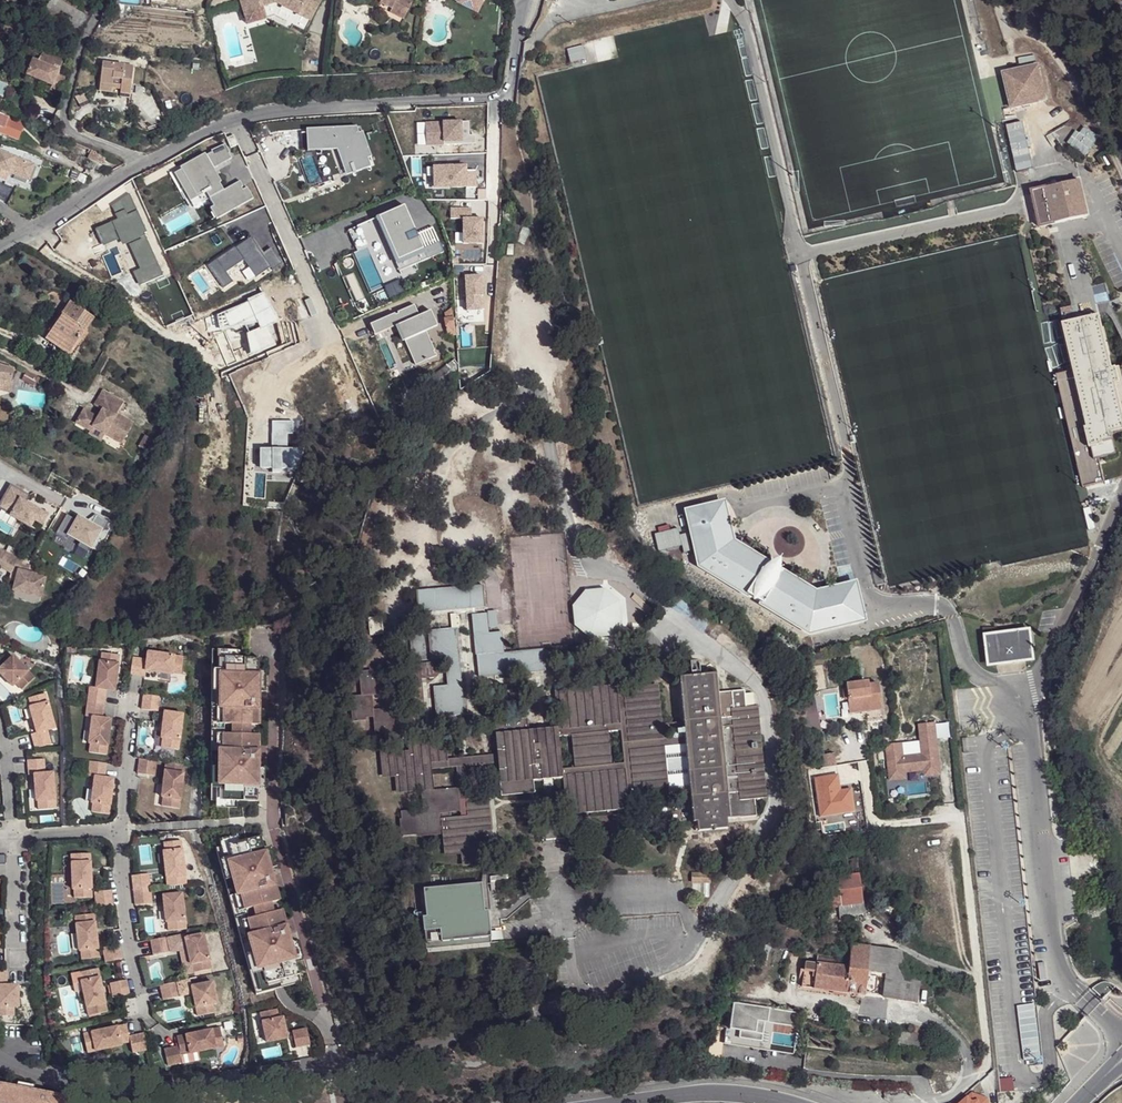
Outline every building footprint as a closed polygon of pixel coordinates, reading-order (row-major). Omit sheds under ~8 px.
[(244,12),(262,6),(276,3),(298,16),(300,13),(312,19),(323,0),(240,0),(244,12)] [(385,4),(398,9),(400,3),(394,0),(387,0),(385,4)] [(400,3),(398,9),(396,13),(410,19),(418,0),(394,0),(400,3)] [(262,6),(244,12),(247,24),(266,19),(262,6)] [(300,13),(298,16),(310,23),(312,19),(300,13)] [(583,46),(567,48),(569,61),(585,59),(583,46)] [(73,66),(43,52),(40,61),(33,58),(26,74),(50,85),(48,89),(60,94),(73,66)] [(93,87),(106,88),(114,89),(114,94),(124,95),(127,66),(96,63),(93,87)] [(1038,66),(1001,74),(1009,110),(1046,101),(1038,66)] [(468,122),(425,122),(425,145),(476,144),(475,135),(468,135),(468,122)] [(1084,157),(1098,137),(1081,125),(1067,145),(1084,157)] [(353,126),(301,129),(302,150),(332,149),(341,174),(366,165),(353,126)] [(1025,128),(1008,130),(1014,171),(1032,168),(1025,128)] [(224,145),(172,171),(192,209),(209,198),(213,206),(210,208),(217,220),(254,198),(249,185),(245,188),(240,181),(223,189),(213,168),(232,160),(224,145)] [(0,152),(0,179),(6,182),(10,173),(28,180),(35,165),(0,151),(0,152)] [(101,156),(91,151),(87,158),(97,164),(98,162),(102,165),(104,160),(100,157),(101,156)] [(466,165),(432,165),(432,189),(475,189),(474,170),(466,170),(466,165)] [(1079,181),(1043,189),(1052,224),(1088,217),(1079,181)] [(128,195),(112,205),(116,220),(94,228),(103,247),(119,241),(122,246),(128,243),(139,270),(133,273),(138,286),(161,277),(143,235),(146,233),(128,195)] [(468,208),(450,207),(450,219),(461,220),(461,244),(482,244),(482,218),(468,217),(468,208)] [(403,208),(349,231),(358,251),(351,254),(369,292),(384,285),(381,277),(442,253),(433,229),(418,236),(403,208)] [(246,236),(203,265),(218,287),(227,282),(220,272),(238,260),(250,276),(264,266),(267,270),(277,264),(266,247),(256,252),(246,236)] [(484,275),(465,275),(465,311),(484,311),(484,275)] [(78,340),(84,332),(93,318),(70,302),(47,335),(71,351),(78,340)] [(415,306),(370,323),(375,335),(395,327),(401,344),(405,341),(414,364),(435,355),(425,331),(437,325),(429,310),(418,315),(415,306)] [(1067,325),(1090,429),(1088,430),(1095,461),(1117,455),(1114,443),(1117,443),(1116,435),(1121,434),(1121,369),(1115,371),(1103,317),(1067,325)] [(87,334),(84,332),(78,340),(82,341),(87,334)] [(68,356),(71,351),(47,335),(44,340),(68,356)] [(1,390),(1,389),(2,382),(13,384),(17,370),(0,365),(0,390),(1,390)] [(13,384),(2,382),(1,389),(11,390),(13,384)] [(119,447),(131,427),(115,417),(122,406),(102,393),(93,408),(101,412),(99,415),(101,417),(98,421),(82,411),(74,424),(89,433),(91,430),(103,437),(119,447)] [(302,421),(272,420),(271,448),(259,447),(257,467),(270,468),(271,471),(300,474),(302,421)] [(101,441),(103,437),(91,430),(89,433),(101,441)] [(143,439),(136,450),(144,455),(151,444),(143,439)] [(11,486),(7,495),(10,497),(6,504),(3,502),(0,507),(0,511),(36,531),(40,530),(48,517),(27,505),(32,498),(11,486)] [(727,500),(684,511),(697,567),(748,599),(751,596),(761,603),(760,605),(811,637),(869,623),(859,582),(817,591),(785,570),(780,578),(765,569),(770,561),(736,540),(727,500)] [(687,537),(682,539),(679,527),(654,533),(658,552),(689,545),(687,537)] [(7,553),(0,565),(0,567),(13,574),(18,577),(16,583),(14,591),(42,598),(47,578),(29,574),(31,567),(7,553)] [(571,581),(581,595),(586,591),(577,577),(571,581)] [(415,614),(483,608),(481,586),(414,591),(415,614)] [(604,592),(585,593),(573,608),(574,627),(589,639),(608,638),(621,623),(619,604),(604,592)] [(470,616),(474,656),(476,656),(478,677),(525,673),(524,672),(544,670),(543,651),(502,654),(500,633),(486,634),(484,614),(470,616)] [(462,715),(456,628),(427,630),(429,661),(443,660),(446,686),(432,688),(435,716),(462,715)] [(1035,631),(987,636),(990,669),(1039,664),(1035,631)] [(425,661),(423,634),(407,635),(410,663),(425,661)] [(245,648),(212,648),(211,800),(227,800),(258,800),(260,656),(245,656),(245,648)] [(147,659),(133,657),(131,673),(145,675),(146,670),(173,673),(173,671),(182,672),(184,655),(148,651),(147,659)] [(120,654),(102,652),(101,661),(100,661),(96,687),(90,686),(88,701),(104,703),(106,689),(115,690),(120,654)] [(0,667),(0,670),(13,684),(17,681),(23,687),(35,675),(14,654),(0,667)] [(432,663),(408,665),(409,682),(434,679),(432,663)] [(372,718),(373,735),(395,733),(393,710),(372,712),(370,697),(382,695),(380,673),(360,675),(361,697),(349,698),(350,720),(372,718)] [(716,719),(719,718),(715,673),(677,677),(683,736),(686,736),(682,692),(712,689),(716,719)] [(841,684),(846,714),(861,712),(862,720),(877,718),(873,682),(863,683),(863,681),(841,684)] [(628,805),(627,796),(634,796),(635,804),(665,801),(660,748),(659,739),(653,684),(624,687),(625,696),(617,696),(616,688),(553,694),(557,727),(557,736),(558,736),(574,735),(577,766),(561,768),(561,778),(564,806),(564,812),(628,805)] [(724,793),(727,793),(719,718),(716,719),(712,689),(682,692),(686,736),(687,745),(695,822),(726,819),(724,793)] [(46,691),(30,695),(32,704),(30,705),(37,730),(32,732),(35,746),(51,742),(48,728),(55,726),(46,691)] [(144,694),(142,708),(158,710),(160,696),(144,694)] [(796,704),(802,735),(817,732),(810,700),(796,704)] [(104,703),(88,701),(86,716),(92,716),(89,743),(91,743),(90,752),(107,754),(112,718),(103,717),(104,703)] [(754,720),(753,712),(753,707),(731,709),(732,717),(719,718),(727,793),(730,818),(742,816),(740,800),(762,798),(761,793),(761,785),(754,720)] [(184,713),(165,711),(161,737),(163,737),(162,746),(179,749),(184,713)] [(534,792),(534,788),(503,792),(497,724),(527,722),(527,717),(493,720),(496,754),(497,763),(500,796),(534,792)] [(540,780),(561,778),(561,768),(558,736),(557,736),(557,727),(528,730),(527,722),(497,724),(503,792),(534,788),(533,781),(540,780)] [(903,745),(886,747),(889,782),(907,780),(907,772),(926,771),(927,775),(941,774),(936,725),(921,726),(923,756),(904,757),(903,745)] [(684,746),(687,745),(686,736),(683,736),(659,739),(660,748),(684,746)] [(427,788),(425,771),(425,762),(442,761),(442,760),(440,743),(410,746),(411,755),(382,758),(383,776),(396,775),(398,791),(427,788)] [(692,822),(695,822),(687,745),(684,746),(692,822)] [(464,767),(497,763),(496,754),(442,760),(442,761),(425,762),(425,771),(454,768),(464,767)] [(45,758),(28,759),(29,774),(35,774),(37,800),(38,800),(39,809),(56,807),(54,771),(46,772),(45,758)] [(139,758),(137,772),(154,774),(156,760),(139,758)] [(107,763),(91,760),(89,776),(95,776),(92,803),(93,803),(92,812),(110,814),(114,778),(105,777),(107,763)] [(185,763),(166,761),(161,796),(163,796),(162,805),(179,807),(185,763)] [(469,820),(468,803),(467,803),(464,767),(454,768),(456,789),(459,812),(460,821),(469,820)] [(483,861),(480,832),(479,819),(469,820),(460,821),(451,822),(450,813),(459,812),(456,789),(423,794),(424,810),(400,812),(403,837),(440,834),(440,829),(445,829),(447,851),(463,851),(466,863),(483,861)] [(838,795),(842,826),(852,825),(848,794),(838,795)] [(485,801),(468,803),(469,820),(479,819),(480,832),(489,831),(485,801)] [(727,829),(726,819),(695,822),(696,832),(727,829)] [(232,842),(216,847),(257,994),(302,981),(262,834),(232,842)] [(843,838),(846,860),(856,858),(853,837),(843,838)] [(182,839),(165,841),(166,850),(164,850),(168,885),(181,884),(179,875),(186,875),(182,839)] [(84,861),(84,852),(72,853),(73,888),(75,888),(75,897),(93,896),(91,861),(84,861)] [(856,858),(846,860),(848,872),(858,871),(856,858)] [(133,874),(135,889),(151,887),(149,872),(133,874)] [(692,872),(692,883),(710,884),(711,873),(692,872)] [(826,888),(828,909),(840,907),(842,917),(864,914),(858,874),(836,877),(837,886),(826,888)] [(481,884),(424,888),(427,926),(423,926),(425,949),(426,949),(427,950),(451,948),(451,947),(490,944),(488,911),(484,912),(481,884)] [(135,889),(136,904),(153,902),(151,887),(135,889)] [(112,889),(95,891),(97,906),(113,904),(112,889)] [(182,892),(164,894),(166,921),(168,921),(169,930),(187,928),(182,892)] [(88,921),(88,913),(76,915),(80,950),(82,950),(83,959),(100,957),(95,921),(88,921)] [(192,963),(194,962),(196,971),(213,968),(205,932),(187,936),(192,963)] [(168,936),(153,939),(155,953),(171,950),(168,936)] [(120,943),(103,947),(106,961),(123,958),(120,943)] [(867,970),(870,948),(850,946),(848,967),(867,970)] [(901,952),(870,948),(867,970),(888,973),(906,975),(901,952)] [(864,996),(867,970),(848,967),(840,967),(832,966),(832,960),(813,958),(812,963),(802,962),(799,987),(864,996)] [(99,967),(83,970),(85,979),(84,979),(91,1014),(101,1012),(99,1004),(106,1002),(99,967)] [(0,970),(0,1015),(15,1015),(15,1006),(20,1006),(19,984),(8,984),(8,970),(0,970)] [(914,1002),(918,977),(906,975),(888,973),(885,998),(914,1002)] [(127,979),(111,982),(114,997),(130,994),(127,979)] [(177,980),(161,984),(164,999),(180,995),(177,980)] [(213,981),(193,985),(199,1015),(215,1012),(213,1003),(218,1002),(213,981)] [(99,1004),(101,1012),(108,1010),(106,1002),(99,1004)] [(795,1014),(731,1005),(727,1031),(724,1031),(722,1046),(768,1052),(771,1025),(794,1028),(795,1014)] [(1018,1006),(1021,1060),(1039,1059),(1037,1005),(1018,1006)] [(278,1007),(262,1010),(268,1041),(289,1036),(285,1015),(280,1016),(278,1007)] [(127,1023),(92,1031),(94,1038),(86,1039),(88,1051),(123,1044),(122,1042),(131,1040),(134,1051),(148,1048),(145,1032),(130,1035),(127,1023)] [(221,1026),(213,1027),(215,1034),(223,1032),(221,1026)] [(308,1026),(294,1029),(297,1045),(312,1042),(308,1026)] [(213,1027),(178,1035),(180,1045),(165,1048),(169,1065),(184,1061),(182,1052),(191,1050),(191,1052),(226,1044),(223,1032),(215,1034),(213,1027)] [(894,1027),(891,1045),(929,1053),(933,1036),(894,1027)] [(92,1031),(84,1033),(86,1039),(94,1038),(92,1031)] [(17,1080),(16,1086),(33,1089),(34,1084),(17,1080)] [(0,1084),(0,1102),(64,1102),(66,1096),(33,1089),(16,1086),(0,1084)]
